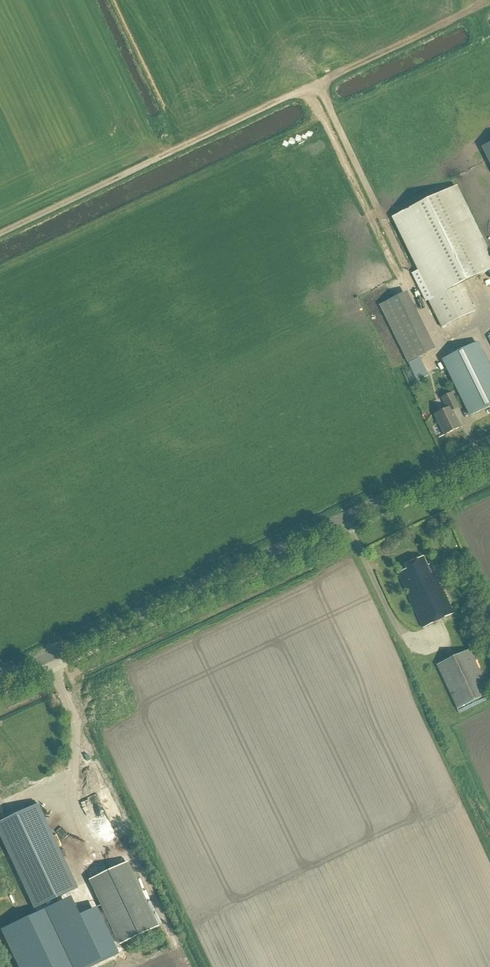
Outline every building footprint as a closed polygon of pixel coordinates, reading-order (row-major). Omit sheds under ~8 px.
[(482,147),(489,164),(489,143),(482,147)] [(428,300),(442,328),(475,312),(462,284),(489,270),(489,255),(456,187),(393,218),(432,298),(428,300)] [(387,268),(384,261),(364,270),(367,277),(373,274),(375,279),(379,277),(377,272),(387,268)] [(380,305),(408,363),(426,354),(398,296),(380,305)] [(477,343),(443,360),(470,416),(489,406),(489,369),(477,343)] [(434,416),(444,436),(461,428),(453,411),(459,408),(452,393),(442,398),(447,409),(434,416)] [(440,584),(439,585),(430,565),(427,566),(423,557),(405,566),(406,570),(397,574),(423,629),(454,614),(440,584)] [(466,603),(471,607),(476,602),(471,597),(466,603)] [(458,708),(489,693),(489,691),(470,648),(437,664),(458,708)] [(35,908),(77,888),(38,806),(0,824),(0,832),(35,908)] [(90,882),(119,944),(156,927),(127,865),(90,882)] [(46,910),(2,930),(19,966),(88,966),(119,953),(101,916),(94,919),(81,917),(80,916),(54,928),(46,910)]
